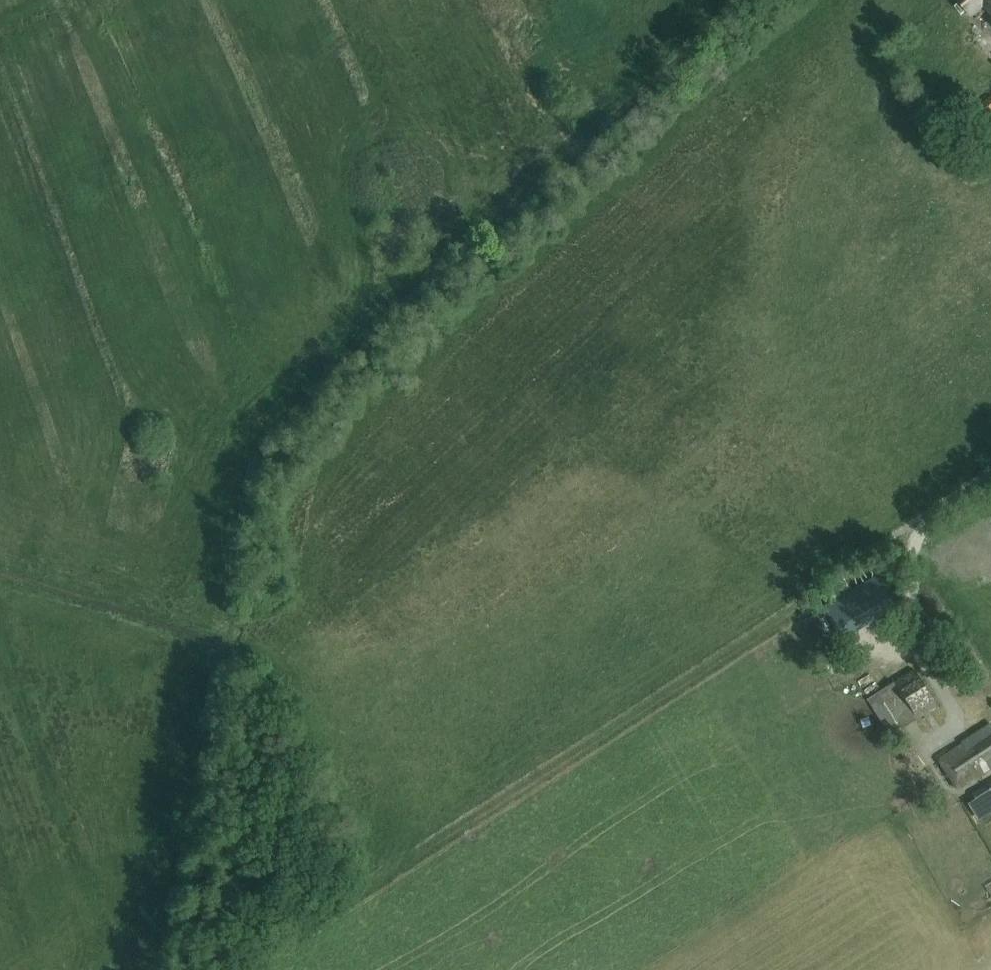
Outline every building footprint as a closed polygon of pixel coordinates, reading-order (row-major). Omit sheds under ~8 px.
[(970,16),(983,5),(990,15),(990,0),(957,0),(970,16)] [(977,107),(985,119),(990,114),(990,97),(977,107)] [(915,670),(896,683),(869,700),(891,737),(917,720),(939,708),(915,670)] [(990,725),(971,738),(972,740),(941,760),(960,789),(990,768),(990,725)] [(981,806),(990,800),(990,784),(974,794),(981,806)]
